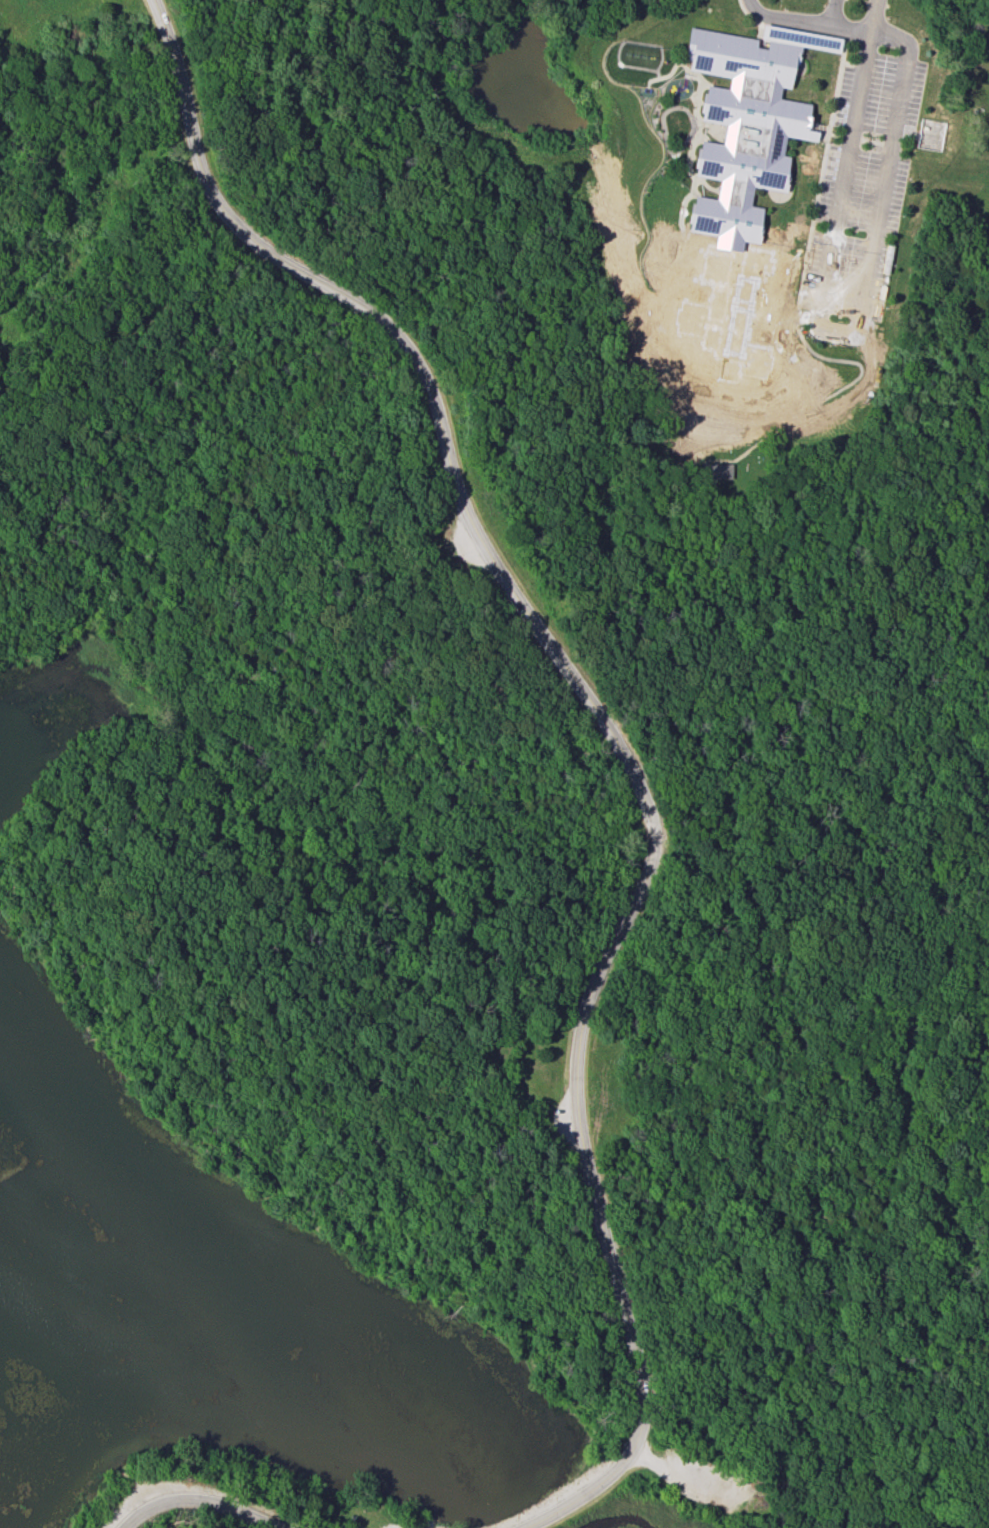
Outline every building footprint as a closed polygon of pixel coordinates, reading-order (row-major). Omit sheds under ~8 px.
[(842,36),(762,22),(760,37),(757,38),(688,25),(684,49),(682,58),(688,60),(687,69),(729,77),(727,87),(706,83),(705,85),(704,92),(702,91),(698,111),(701,112),(699,120),(725,125),(721,143),(700,139),(699,147),(696,147),(693,166),(695,166),(694,174),(720,179),(716,199),(694,195),(693,203),(690,202),(686,221),(689,222),(687,229),(696,231),(716,235),(715,241),(714,243),(714,246),(741,251),(741,248),(743,240),(758,243),(760,234),(757,233),(762,207),(749,205),(753,186),(786,192),(788,182),(785,181),(790,155),(782,153),(785,136),(816,141),(818,130),(807,128),(806,127),(806,126),(808,126),(810,115),(808,114),(810,104),(778,98),(780,86),(789,88),(794,63),(798,63),(801,45),(839,52),(840,44),(842,36)] [(700,462),(700,481),(714,481),(714,477),(730,477),(731,463),(700,462)]
